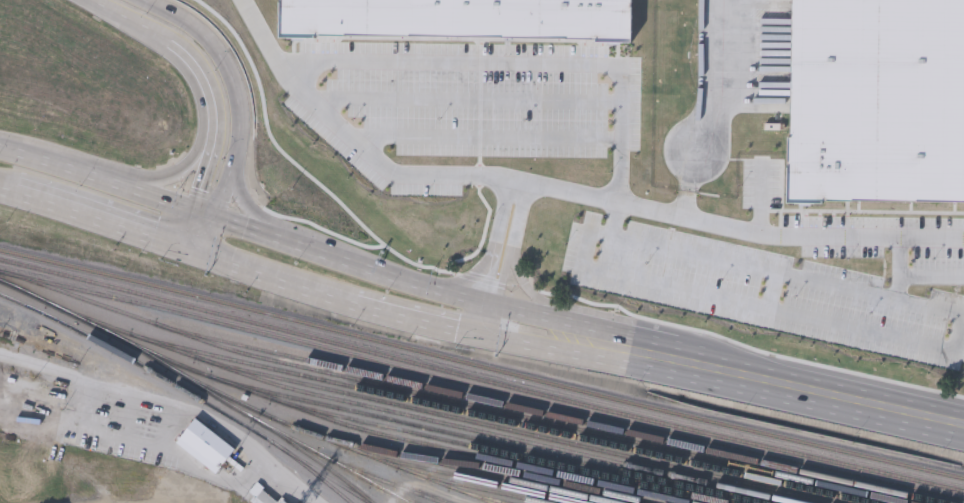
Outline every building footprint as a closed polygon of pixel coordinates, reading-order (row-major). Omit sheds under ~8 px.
[(279,37),(280,0),(631,0),(630,43),(279,37)] [(593,50),(598,45),(573,183),(809,226),(824,146),(922,52),(833,1),(833,0),(963,24),(963,0),(579,0),(593,50)] [(788,198),(791,0),(963,0),(963,201),(788,198)] [(28,395),(29,389),(64,394),(63,401),(28,395)] [(28,400),(63,405),(64,399),(29,393),(28,400)] [(216,470),(175,440),(193,416),(234,446),(216,470)] [(281,495),(290,502),(268,502),(256,493),(256,494),(250,490),(257,481),(278,499),(281,495)]
